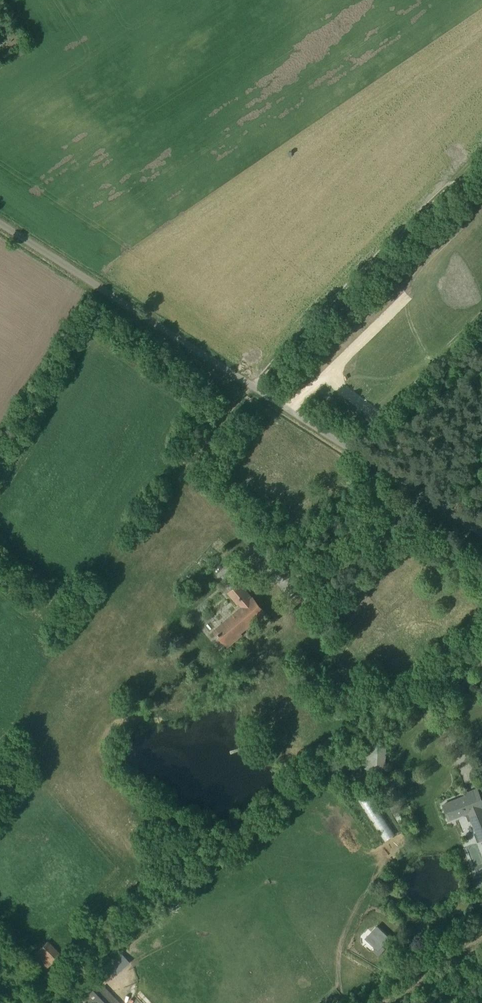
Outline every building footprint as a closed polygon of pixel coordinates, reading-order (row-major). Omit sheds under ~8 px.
[(241,608),(227,620),(217,628),(229,642),(264,612),(253,598),(252,599),(239,584),(228,593),(241,608)] [(314,601),(307,607),(311,613),(318,606),(314,601)] [(365,745),(365,752),(386,753),(386,743),(368,742),(365,742),(365,745)] [(477,789),(465,793),(466,796),(443,805),(449,819),(465,813),(469,821),(471,820),(479,840),(477,841),(477,842),(481,840),(481,806),(481,800),(477,789)] [(391,826),(380,829),(383,839),(394,835),(391,826)] [(472,889),(481,889),(481,875),(472,875),(472,889)] [(378,925),(365,938),(375,948),(372,951),(378,956),(385,948),(382,945),(390,936),(378,925)] [(47,942),(34,955),(46,967),(59,954),(47,942)] [(114,975),(129,962),(119,951),(91,977),(98,984),(112,972),(114,975)] [(97,985),(89,976),(74,990),(86,1002),(121,1002),(111,992),(104,985),(101,988),(97,985)]
